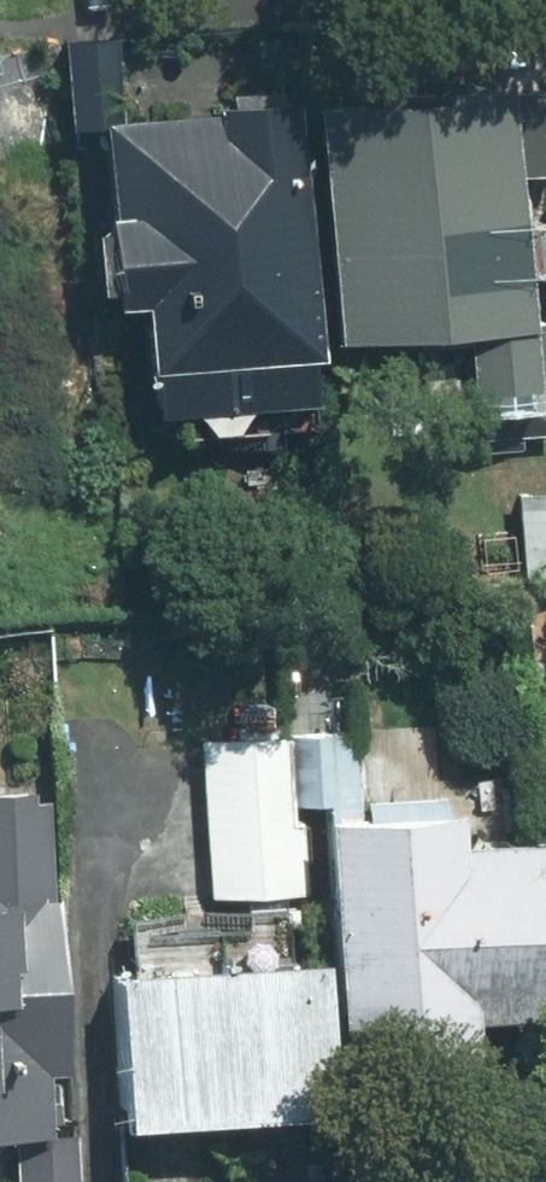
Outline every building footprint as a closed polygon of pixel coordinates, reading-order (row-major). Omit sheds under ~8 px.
[(510,354),(506,185),(536,184),(533,92),(297,98),(298,146),(303,359),(439,356),(441,451),(542,448),(540,354),(510,354)] [(284,128),(105,131),(83,132),(85,231),(69,231),(70,319),(117,318),(119,430),(289,427),(284,128)] [(510,490),(513,588),(545,587),(545,489),(510,490)] [(298,902),(300,1043),(374,1043),(374,1074),(431,1074),(430,1042),(510,1041),(507,812),(352,814),(351,742),(197,744),(199,903),(298,902)] [(42,1148),(29,803),(0,804),(0,1150),(42,1148)] [(288,975),(94,974),(93,1141),(287,1142),(288,975)] [(69,1157),(8,1155),(7,1181),(69,1181),(69,1157)]
